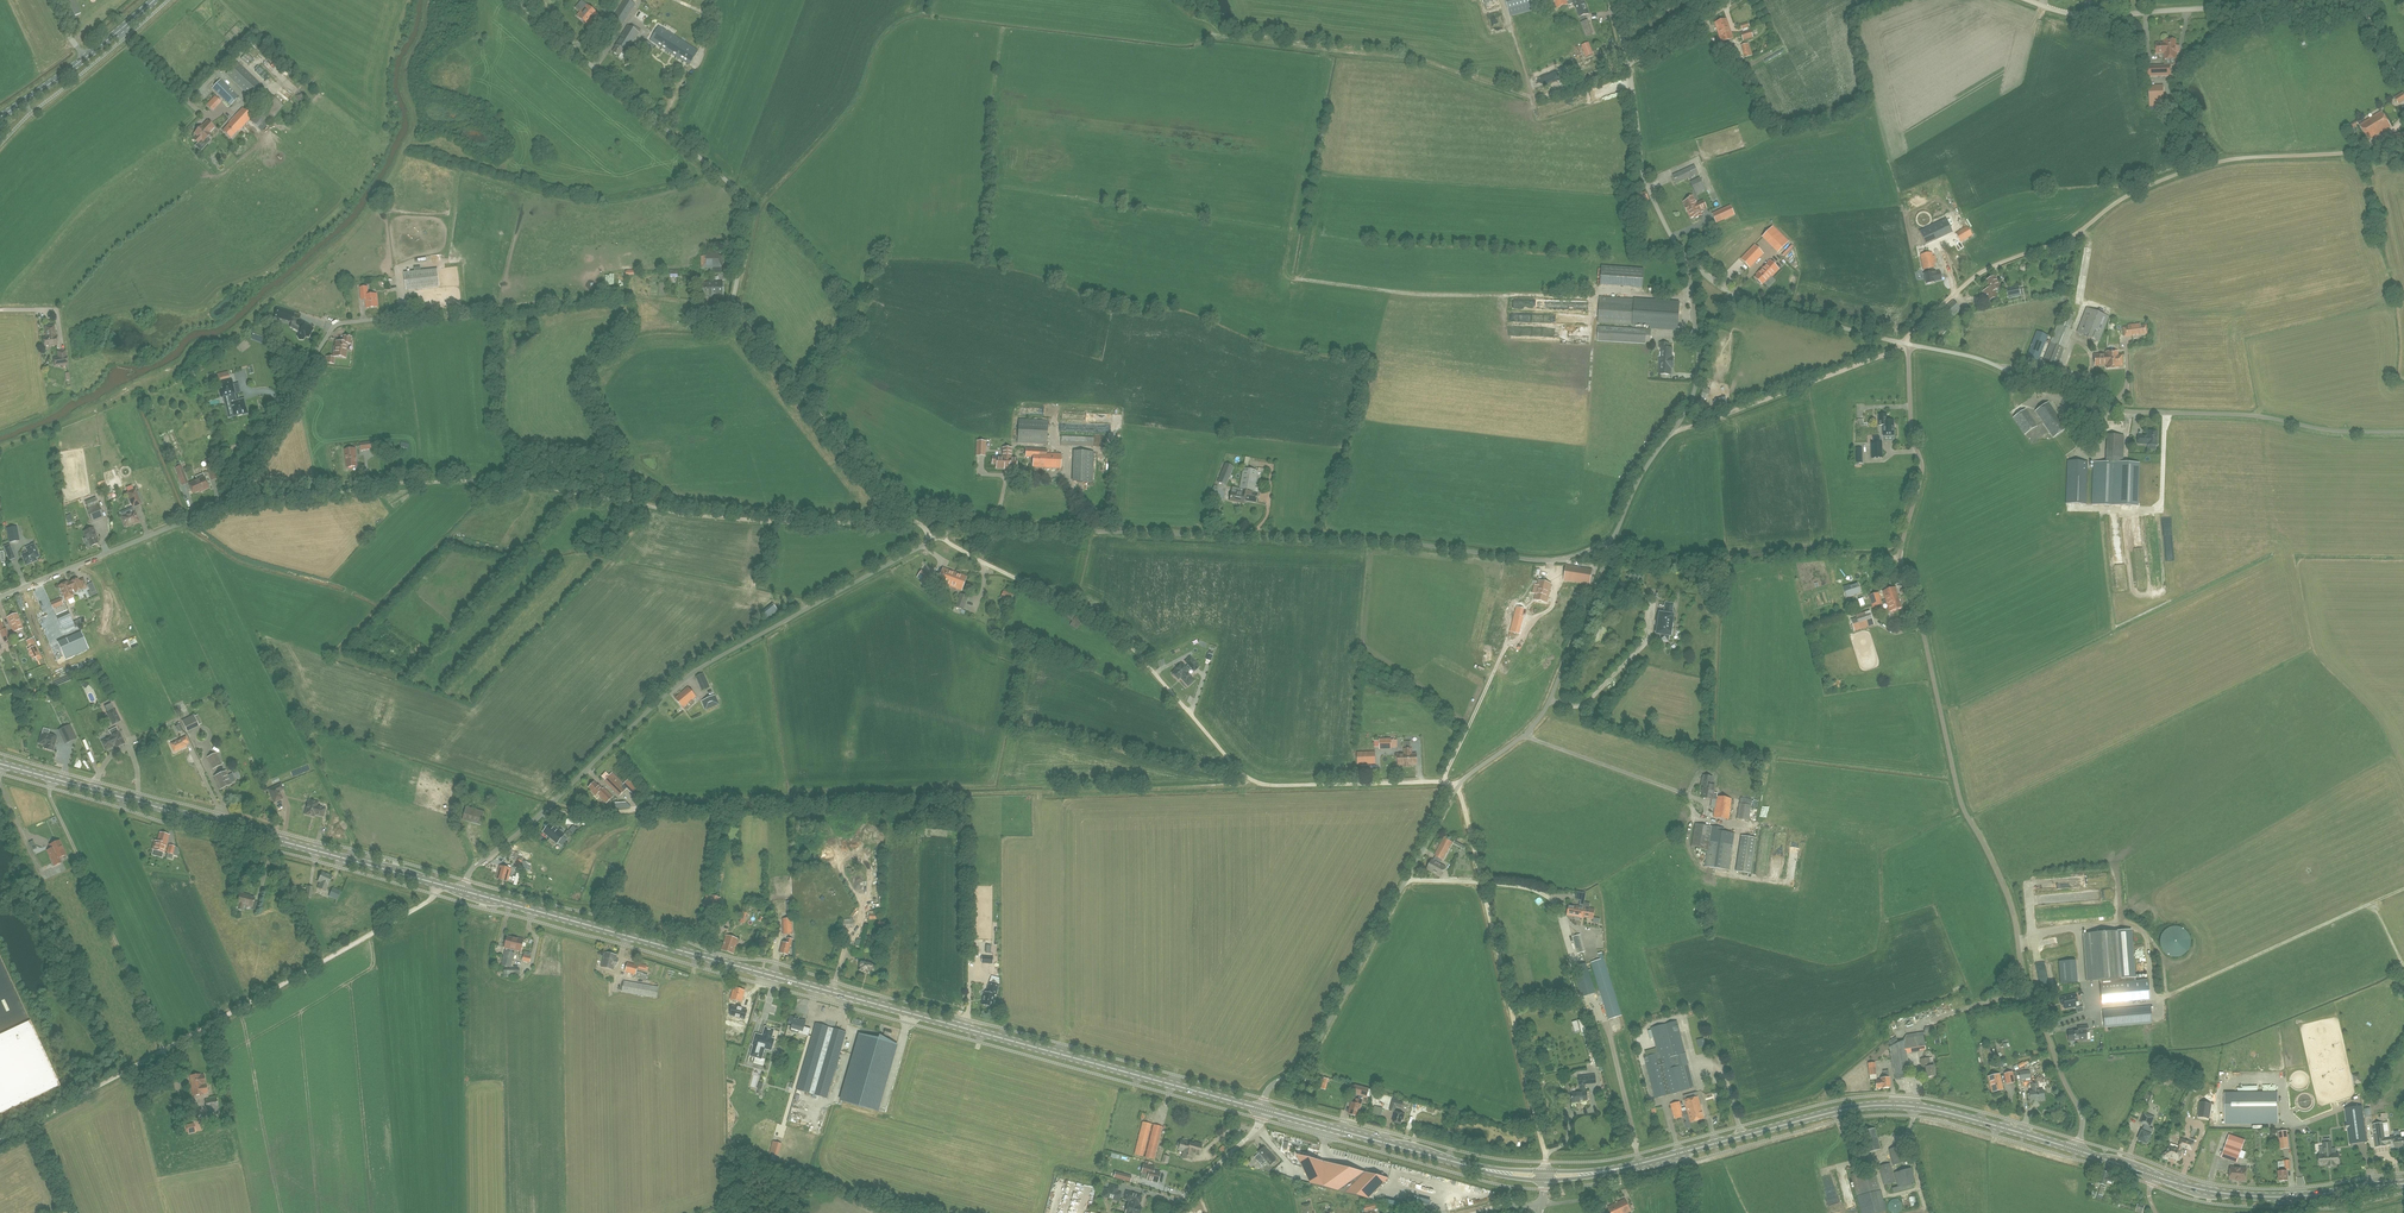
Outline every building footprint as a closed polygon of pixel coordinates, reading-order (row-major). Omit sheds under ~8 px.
[(81,13),(75,0),(60,0),(69,19),(81,13)] [(635,5),(628,0),(624,0),(613,18),(623,25),(635,5)] [(1510,17),(1541,9),(1538,0),(1505,0),(1510,17)] [(1584,4),(1584,3),(1583,3),(1582,0),(1571,0),(1568,1),(1567,0),(1552,0),(1556,9),(1568,4),(1569,6),(1573,4),(1574,7),(1576,7),(1584,4)] [(1579,17),(1588,14),(1584,4),(1576,7),(1579,17)] [(577,16),(581,19),(588,25),(598,14),(594,11),(586,5),(577,16)] [(1715,23),(1718,33),(1721,42),(1733,38),(1727,19),(1715,23)] [(627,51),(639,33),(628,26),(615,47),(616,47),(613,52),(619,56),(621,53),(623,54),(625,50),(627,51)] [(650,40),(680,59),(690,65),(698,51),(659,26),(650,40)] [(1753,37),(1750,30),(1741,33),(1743,41),(1753,37)] [(2175,63),(2175,59),(2176,59),(2175,40),(2172,40),(2171,39),(2168,39),(2167,40),(2166,40),(2166,43),(2156,44),(2157,53),(2165,53),(2165,59),(2165,66),(2148,66),(2149,76),(2170,75),(2170,66),(2173,66),(2175,63)] [(648,53),(653,45),(646,41),(641,49),(648,53)] [(1586,57),(1593,54),(1589,43),(1582,45),(1586,57)] [(1748,44),(1743,45),(1741,46),(1744,58),(1752,56),(1748,44)] [(1732,63),(1739,54),(1732,49),(1725,58),(1732,63)] [(243,58),(250,64),(255,59),(248,53),(243,58)] [(645,70),(649,65),(644,60),(639,64),(645,70)] [(252,98),(262,87),(237,62),(226,74),(252,98)] [(230,105),(238,97),(221,80),(213,89),(230,105)] [(2150,86),(2151,107),(2160,107),(2159,97),(2165,97),(2165,85),(2150,86)] [(642,95),(647,99),(653,90),(648,86),(642,95)] [(2394,98),(2398,104),(2403,101),(2403,96),(2403,93),(2394,98)] [(220,101),(215,96),(207,105),(212,110),(220,101)] [(284,106),(272,96),(250,122),(261,131),(269,122),(269,123),(284,106)] [(659,107),(663,98),(658,96),(654,105),(659,107)] [(230,123),(222,131),(230,138),(237,131),(238,131),(252,117),(242,108),(229,123),(230,123)] [(2369,140),(2390,126),(2381,112),(2360,125),(2369,140)] [(208,121),(202,127),(201,126),(194,133),(197,136),(194,139),(198,143),(201,139),(203,141),(210,134),(208,133),(214,127),(208,121)] [(2349,126),(2351,130),(2358,126),(2356,122),(2349,126)] [(2398,146),(2398,144),(2403,143),(2403,133),(2390,136),(2393,146),(2398,146)] [(1677,184),(1698,174),(1694,166),(1673,175),(1677,184)] [(1696,196),(1706,191),(1700,178),(1690,182),(1696,196)] [(1640,205),(1649,201),(1646,192),(1636,196),(1640,205)] [(1684,202),(1686,207),(1685,207),(1687,212),(1688,211),(1691,218),(1695,216),(1696,218),(1701,216),(1699,211),(1706,208),(1703,201),(1696,205),(1693,197),(1687,199),(1688,200),(1684,202)] [(1716,223),(1722,220),(1734,215),(1730,207),(1712,215),(1716,223)] [(1919,231),(1926,246),(1953,233),(1946,218),(1919,231)] [(1961,242),(1972,235),(1967,226),(1956,233),(1961,242)] [(1763,237),(1778,252),(1788,242),(1773,227),(1763,237)] [(1791,244),(1780,256),(1786,262),(1798,250),(1791,244)] [(1750,268),(1763,254),(1755,246),(1741,259),(1750,268)] [(701,268),(723,268),(723,256),(719,256),(719,252),(706,252),(706,256),(701,256),(701,268)] [(1935,268),(1932,256),(1932,253),(1920,255),(1923,270),(1927,269),(1928,273),(1924,274),(1926,284),(1934,282),(1942,280),(1940,272),(1932,273),(1932,272),(1931,268),(1935,268)] [(1760,285),(1761,284),(1762,285),(1768,279),(1768,280),(1779,269),(1770,261),(1761,270),(1762,271),(1755,278),(1758,281),(1758,282),(1760,285)] [(1601,266),(1600,285),(1642,288),(1643,269),(1601,266)] [(438,270),(405,273),(407,291),(440,287),(438,270)] [(1989,289),(1994,298),(1997,297),(1994,291),(2000,288),(1995,277),(1986,281),(1989,289)] [(701,297),(712,297),(723,297),(723,282),(700,283),(701,297)] [(367,308),(378,307),(377,294),(368,295),(367,287),(360,288),(362,300),(366,300),(367,308)] [(2005,289),(2007,299),(2012,298),(2012,296),(2020,295),(2018,287),(2005,289)] [(1988,301),(1994,298),(1989,289),(1984,291),(1988,301)] [(1679,302),(1651,301),(1634,300),(1634,299),(1600,297),(1598,323),(1632,325),(1670,327),(1669,330),(1677,331),(1679,302)] [(1950,319),(1961,309),(1953,301),(1943,311),(1950,319)] [(706,321),(707,309),(692,307),(691,318),(696,319),(696,320),(706,321)] [(2099,341),(2109,317),(2087,308),(2077,332),(2099,341)] [(293,318),(299,320),(301,315),(277,309),(274,318),(291,322),(293,318)] [(2062,349),(2075,317),(2064,313),(2058,326),(2057,325),(2043,361),(2057,366),(2064,350),(2062,349)] [(305,336),(308,337),(313,330),(310,327),(299,320),(296,325),(301,328),(299,332),(300,332),(298,336),(299,340),(303,340),(305,336)] [(1943,335),(1948,330),(1942,324),(1937,329),(1943,335)] [(2146,325),(2140,326),(2140,324),(2128,326),(2128,327),(2124,328),(2125,336),(2134,335),(2134,334),(2137,334),(2137,335),(2147,334),(2146,325)] [(56,337),(54,326),(46,327),(47,338),(44,338),(45,346),(49,345),(49,346),(58,345),(56,337)] [(1651,329),(1598,326),(1597,341),(1650,344),(1651,329)] [(2038,361),(2048,336),(2037,332),(2027,357),(2038,361)] [(351,344),(351,337),(344,336),(343,342),(336,341),(335,347),(334,347),(333,356),(345,358),(347,343),(351,344)] [(1661,363),(1673,363),(1673,357),(1671,357),(1671,348),(1669,348),(1669,344),(1660,343),(1660,348),(1662,348),(1661,363)] [(59,358),(54,359),(55,366),(68,364),(67,357),(66,357),(66,351),(58,352),(59,358)] [(2106,352),(2106,354),(2094,355),(2095,366),(2107,365),(2107,368),(2118,368),(2118,365),(2122,365),(2122,356),(2118,356),(2118,352),(2106,352)] [(1673,368),(1673,363),(1661,363),(1660,362),(1659,374),(1670,375),(1671,368),(1673,368)] [(218,375),(220,381),(232,377),(230,371),(218,375)] [(2061,384),(2079,390),(2081,382),(2064,377),(2061,384)] [(234,416),(247,413),(244,399),(237,401),(232,380),(218,384),(221,397),(228,396),(234,416)] [(1701,397),(1708,400),(1711,391),(1704,389),(1701,397)] [(2053,437),(2065,429),(2048,403),(2035,411),(2053,437)] [(2024,435),(2037,426),(2026,409),(2013,418),(2024,435)] [(1893,420),(1892,420),(1886,420),(1886,414),(1878,414),(1879,426),(1883,426),(1883,436),(1894,436),(1893,420)] [(2096,429),(2090,417),(2077,423),(2079,427),(2074,430),(2078,438),(2096,429)] [(1047,445),(1048,421),(1019,419),(1017,443),(1047,445)] [(2147,445),(2157,446),(2157,432),(2148,432),(2148,436),(2138,436),(2138,444),(2147,444),(2147,445)] [(1062,437),(1061,445),(1093,446),(1094,438),(1062,437)] [(985,442),(978,441),(977,456),(985,456),(985,442)] [(360,443),(361,450),(371,449),(370,442),(360,443)] [(1872,458),(1883,458),(1882,442),(1871,442),(1872,458)] [(2106,457),(2123,457),(2123,446),(2110,446),(2110,452),(2106,452),(2106,457)] [(355,454),(356,454),(355,448),(344,450),(347,468),(357,466),(355,454)] [(1003,448),(1003,453),(1006,453),(1006,463),(1007,463),(1007,468),(1016,469),(1017,458),(1011,458),(1012,448),(1003,448)] [(1061,469),(1061,454),(1046,454),(1046,450),(1040,449),(1027,449),(1026,457),(1033,457),(1033,467),(1061,469)] [(1092,482),(1093,452),(1079,451),(1077,482),(1092,482)] [(1006,453),(1003,453),(1003,458),(993,458),(993,463),(997,463),(997,468),(1007,468),(1007,463),(1006,463),(1006,453)] [(2068,461),(2066,504),(2086,504),(2087,462),(2068,461)] [(2118,463),(2093,462),(2092,505),(2137,506),(2139,464),(2123,463),(2118,463)] [(174,465),(180,479),(182,485),(188,483),(179,463),(174,465)] [(1234,467),(1226,463),(1217,482),(1226,486),(1234,467)] [(211,480),(217,478),(212,464),(207,466),(211,480)] [(1255,502),(1257,493),(1253,493),(1253,491),(1254,491),(1255,482),(1258,483),(1260,472),(1243,468),(1239,489),(1240,489),(1239,493),(1231,492),(1230,501),(1243,503),(1243,500),(1255,502)] [(209,488),(204,477),(203,474),(196,477),(197,480),(189,484),(193,494),(203,489),(203,490),(209,488)] [(128,493),(127,493),(133,507),(141,504),(135,490),(134,490),(128,493)] [(150,506),(149,504),(154,501),(150,490),(150,491),(140,495),(145,508),(150,506)] [(84,501),(87,509),(92,522),(103,518),(95,497),(84,501)] [(135,511),(121,517),(126,527),(139,521),(135,511)] [(17,527),(7,528),(9,542),(19,541),(17,527)] [(88,541),(85,542),(88,549),(91,548),(91,546),(98,544),(96,540),(97,539),(93,528),(84,532),(86,538),(87,538),(88,541)] [(5,547),(10,560),(15,558),(11,545),(5,547)] [(29,553),(23,555),(27,565),(37,561),(36,558),(39,557),(35,545),(27,548),(29,553)] [(2126,559),(2124,550),(2115,552),(2117,566),(2126,565),(2125,560),(2126,559)] [(2139,559),(2140,585),(2148,585),(2147,558),(2139,559)] [(1566,566),(1566,570),(1564,581),(1590,584),(1592,570),(1566,566)] [(938,582),(949,586),(951,582),(952,582),(955,573),(943,568),(938,582)] [(933,578),(922,569),(917,576),(928,584),(933,578)] [(951,582),(949,586),(962,591),(964,585),(965,585),(966,582),(965,582),(967,577),(955,573),(952,582),(951,582)] [(71,582),(69,584),(68,582),(64,584),(63,584),(61,585),(60,586),(65,599),(74,595),(71,590),(75,588),(77,591),(82,589),(87,587),(84,579),(79,581),(78,579),(71,582)] [(1551,584),(1539,581),(1534,599),(1547,603),(1551,584)] [(92,583),(88,585),(91,591),(88,592),(90,597),(97,594),(92,583)] [(1858,583),(1844,588),(1847,597),(1861,592),(1858,583)] [(1885,600),(1886,601),(1898,597),(1895,587),(1882,591),(1885,600)] [(1010,602),(1013,595),(1004,591),(1001,598),(1010,602)] [(1868,596),(1869,598),(1872,606),(1872,608),(1882,604),(1881,601),(1878,592),(1868,596)] [(963,610),(968,597),(960,594),(955,607),(963,610)] [(1886,601),(1885,600),(1881,601),(1882,604),(1886,603),(1889,611),(1902,607),(1898,597),(1886,601)] [(54,609),(64,604),(61,599),(51,603),(54,609)] [(1657,619),(1659,620),(1658,621),(1658,626),(1658,627),(1656,627),(1656,632),(1657,633),(1657,634),(1661,635),(1660,640),(1668,641),(1669,636),(1671,636),(1672,628),(1673,623),(1674,615),(1672,615),(1673,604),(1666,603),(1664,613),(1660,613),(1659,614),(1658,614),(1657,619)] [(763,613),(768,619),(778,610),(773,604),(763,613)] [(73,623),(68,611),(57,616),(62,628),(73,623)] [(1854,631),(1874,625),(1870,611),(1855,616),(1856,618),(1851,620),(1854,631)] [(23,628),(17,613),(7,617),(13,632),(23,628)] [(1522,616),(1515,614),(1510,631),(1517,633),(1522,616)] [(1072,625),(1079,629),(1082,623),(1076,619),(1072,625)] [(0,632),(5,642),(10,640),(6,629),(4,630),(0,620),(0,632)] [(77,632),(54,642),(62,659),(85,648),(77,632)] [(28,650),(33,658),(35,657),(40,655),(36,646),(31,648),(30,649),(28,650)] [(1177,680),(1180,677),(1188,686),(1194,681),(1186,673),(1188,671),(1187,671),(1191,668),(1194,671),(1198,667),(1198,666),(1198,665),(1196,663),(1195,663),(1190,657),(1185,662),(1188,665),(1185,668),(1181,664),(1177,667),(1178,668),(1172,674),(1177,680)] [(702,691),(710,687),(703,673),(696,677),(702,691)] [(692,700),(696,697),(688,687),(675,698),(683,708),(689,703),(691,706),(695,703),(692,700)] [(705,710),(719,704),(715,695),(701,701),(705,710)] [(108,714),(110,719),(113,725),(120,721),(115,710),(108,714)] [(192,714),(183,718),(188,730),(198,725),(192,714)] [(65,743),(78,737),(71,724),(59,730),(65,743)] [(106,750),(116,745),(117,747),(124,743),(119,732),(111,736),(112,737),(102,742),(106,750)] [(39,743),(45,745),(44,749),(53,751),(56,737),(48,735),(48,736),(41,734),(39,743)] [(187,736),(171,744),(174,751),(187,745),(186,744),(189,742),(187,736)] [(1391,748),(1391,740),(1391,739),(1379,739),(1380,748),(1391,748)] [(1409,764),(1417,764),(1417,754),(1412,754),(1412,749),(1411,749),(1405,749),(1404,749),(1405,754),(1396,755),(1397,760),(1398,760),(1398,765),(1405,764),(1405,767),(1409,767),(1409,764)] [(1358,765),(1376,764),(1375,752),(1357,752),(1358,765)] [(216,753),(208,757),(213,768),(221,764),(216,753)] [(226,771),(215,776),(221,788),(232,783),(226,771)] [(620,796),(627,789),(612,773),(610,775),(605,781),(620,796)] [(1703,781),(1703,785),(1704,786),(1704,788),(1703,789),(1702,792),(1703,792),(1703,798),(1713,800),(1713,798),(1717,798),(1716,800),(1717,800),(1714,817),(1729,820),(1732,799),(1717,797),(1718,793),(1714,793),(1715,786),(1711,785),(1712,777),(1704,776),(1704,778),(1702,778),(1702,781),(1703,781)] [(641,788),(641,789),(631,779),(632,779),(631,779),(629,781),(626,783),(637,794),(641,789),(641,788)] [(612,797),(606,791),(605,792),(598,786),(594,783),(589,788),(592,791),(591,792),(595,795),(594,797),(597,800),(600,797),(606,804),(612,797)] [(274,803),(283,799),(277,786),(268,790),(274,803)] [(315,808),(316,805),(308,803),(305,815),(313,817),(313,815),(315,815),(317,808),(315,808)] [(1749,821),(1752,806),(1739,804),(1737,819),(1749,821)] [(318,805),(316,805),(315,808),(317,808),(315,815),(324,817),(326,809),(318,806),(318,805)] [(481,825),(484,812),(466,807),(462,820),(481,825)] [(543,832),(557,843),(564,835),(550,824),(543,832)] [(1729,870),(1735,834),(1724,832),(1724,829),(1695,824),(1692,847),(1708,850),(1705,867),(1729,870)] [(579,830),(573,826),(570,830),(575,835),(579,830)] [(161,833),(158,842),(155,841),(153,849),(164,852),(169,835),(161,833)] [(1742,836),(1736,872),(1751,874),(1757,838),(1742,836)] [(1443,860),(1452,842),(1444,838),(1434,856),(1435,856),(1433,860),(1432,860),(1427,869),(1441,876),(1446,867),(1439,864),(1442,860),(1443,860)] [(50,844),(51,848),(47,850),(54,865),(61,862),(59,857),(65,854),(59,840),(50,844)] [(1455,841),(1454,844),(1465,850),(1466,847),(1455,841)] [(169,845),(167,853),(174,855),(176,847),(169,845)] [(523,858),(511,855),(510,859),(512,859),(511,865),(515,866),(520,868),(523,868),(525,862),(522,861),(523,858)] [(508,882),(511,869),(500,866),(496,878),(508,882)] [(325,892),(332,876),(322,872),(318,881),(320,882),(317,888),(325,892)] [(337,900),(340,891),(332,888),(329,896),(337,900)] [(1576,900),(1585,902),(1586,893),(1577,892),(1576,900)] [(253,908),(256,897),(240,893),(237,904),(239,904),(237,909),(243,911),(244,905),(253,908)] [(718,909),(721,898),(706,895),(703,906),(718,909)] [(1593,919),(1594,910),(1589,909),(1590,904),(1585,903),(1584,908),(1582,918),(1582,917),(1593,919)] [(1582,918),(1584,908),(1577,907),(1577,908),(1569,906),(1567,915),(1575,917),(1574,919),(1580,920),(1580,918),(1582,918)] [(783,919),(783,935),(792,934),(792,918),(783,919)] [(842,928),(854,927),(853,919),(842,920),(842,928)] [(2186,953),(2189,947),(2190,942),(2189,936),(2186,931),(2181,928),(2175,927),(2169,928),(2164,931),(2161,936),(2160,942),(2161,948),(2164,953),(2170,956),(2175,957),(2181,956),(2186,953)] [(2100,980),(2102,1004),(2150,1000),(2148,980),(2135,981),(2131,930),(2083,934),(2087,982),(2100,980)] [(734,954),(738,939),(726,935),(721,950),(734,954)] [(1577,954),(1584,952),(1579,935),(1572,937),(1577,954)] [(513,949),(515,939),(507,937),(505,947),(513,949)] [(521,951),(524,940),(518,938),(517,939),(515,939),(513,949),(521,951)] [(782,942),(780,953),(788,955),(790,946),(791,946),(793,939),(787,938),(786,943),(782,942)] [(862,957),(865,948),(861,947),(860,951),(857,950),(857,952),(855,951),(856,957),(860,958),(860,956),(862,957)] [(511,968),(515,953),(505,951),(501,965),(511,968)] [(617,966),(619,960),(616,959),(617,956),(605,953),(601,967),(613,970),(614,965),(617,966)] [(61,1086),(47,1057),(41,1044),(31,1023),(30,1022),(1,960),(0,957),(0,1114),(61,1086)] [(1609,1020),(1622,1016),(1604,958),(1591,962),(1609,1020)] [(873,970),(874,965),(861,962),(859,967),(860,967),(859,971),(864,972),(864,973),(869,974),(870,969),(873,970)] [(646,980),(647,975),(636,972),(638,965),(628,963),(625,972),(635,976),(635,977),(646,980)] [(648,971),(649,968),(646,967),(647,965),(640,963),(638,969),(648,971)] [(1594,993),(1585,964),(1574,968),(1583,997),(1594,993)] [(657,998),(658,987),(624,981),(622,991),(657,998)] [(996,996),(999,983),(989,981),(986,993),(985,993),(982,1005),(986,1006),(986,1007),(990,1008),(990,1007),(991,1007),(994,995),(996,996)] [(732,1001),(744,1003),(747,990),(735,987),(732,1001)] [(2060,998),(2061,1004),(2061,1005),(2064,1004),(2065,1009),(2076,1007),(2075,1002),(2078,1001),(2076,994),(2060,998)] [(802,1000),(801,1008),(808,1010),(810,1001),(802,1000)] [(730,1015),(739,1018),(744,1019),(747,1010),(733,1006),(732,1008),(730,1015)] [(2150,1007),(2103,1011),(2105,1027),(2152,1023),(2150,1007)] [(792,1025),(791,1029),(795,1030),(795,1033),(808,1037),(808,1036),(810,1029),(804,1027),(806,1022),(802,1020),(801,1021),(790,1017),(788,1024),(792,1025)] [(1584,1019),(1578,1021),(1583,1036),(1591,1034),(1589,1028),(1587,1028),(1584,1019)] [(1655,1099),(1688,1090),(1693,1088),(1694,1087),(1688,1065),(1689,1064),(1677,1022),(1651,1028),(1658,1054),(1644,1058),(1655,1099)] [(803,1067),(799,1081),(797,1090),(813,1095),(818,1096),(827,1099),(846,1032),(823,1026),(823,1027),(815,1025),(812,1037),(803,1067)] [(2069,1041),(2075,1041),(2087,1040),(2086,1031),(2088,1031),(2088,1026),(2078,1027),(2078,1031),(2068,1032),(2068,1033),(2067,1034),(2068,1037),(2069,1038),(2069,1041)] [(754,1062),(763,1065),(765,1059),(762,1058),(765,1049),(771,1051),(774,1040),(771,1039),(774,1030),(765,1028),(763,1037),(756,1035),(753,1046),(754,1046),(751,1056),(756,1058),(754,1062)] [(1907,1036),(1904,1041),(1890,1047),(1894,1074),(1895,1074),(1896,1080),(1904,1078),(1903,1072),(1909,1072),(1906,1052),(1919,1050),(1917,1034),(1907,1036)] [(860,1035),(842,1100),(878,1110),(896,1045),(860,1035)] [(1927,1077),(1935,1076),(1934,1066),(1933,1066),(1933,1062),(1930,1063),(1929,1058),(1921,1060),(1922,1068),(1926,1067),(1927,1077)] [(1877,1088),(1890,1087),(1889,1077),(1889,1071),(1883,1071),(1884,1078),(1880,1079),(1880,1080),(1876,1081),(1877,1088)] [(2005,1074),(2007,1084),(2007,1085),(2014,1082),(2017,1082),(2015,1071),(2012,1071),(2005,1074)] [(2020,1080),(2031,1079),(2030,1071),(2019,1072),(2020,1080)] [(1320,1086),(1323,1078),(1307,1073),(1305,1082),(1320,1086)] [(206,1084),(205,1074),(201,1075),(201,1074),(190,1075),(192,1096),(204,1095),(204,1094),(207,1094),(206,1084)] [(1572,1094),(1573,1101),(1573,1103),(1578,1102),(1578,1101),(1588,1100),(1587,1090),(1585,1090),(1585,1086),(1586,1086),(1586,1084),(1596,1083),(1595,1075),(1579,1077),(1580,1087),(1581,1093),(1572,1094)] [(1992,1092),(2003,1090),(1999,1075),(1988,1077),(1992,1092)] [(2038,1101),(2045,1100),(2043,1090),(2038,1091),(2038,1084),(2032,1085),(2033,1091),(2029,1092),(2030,1100),(2038,1099),(2038,1101)] [(1355,1086),(1353,1093),(1367,1096),(1369,1089),(1355,1086)] [(1716,1099),(1715,1095),(1718,1095),(1718,1092),(1706,1095),(1707,1101),(1716,1099)] [(2225,1093),(2225,1101),(2225,1124),(2278,1124),(2278,1093),(2225,1093)] [(1684,1101),(1687,1111),(1682,1112),(1680,1102),(1671,1104),(1674,1119),(1683,1117),(1683,1116),(1688,1115),(1690,1123),(1704,1120),(1698,1097),(1684,1101)] [(1356,1103),(1352,1102),(1349,1114),(1358,1116),(1362,1099),(1358,1098),(1356,1103)] [(207,1109),(208,1117),(218,1115),(217,1108),(216,1099),(205,1100),(206,1109),(207,1109)] [(1392,1100),(1392,1101),(1389,1111),(1395,1113),(1397,1106),(1402,1108),(1403,1103),(1392,1100)] [(2200,1117),(2210,1118),(2212,1104),(2204,1103),(2202,1103),(2201,1112),(2200,1117)] [(1383,1108),(1375,1106),(1373,1113),(1381,1116),(1383,1108)] [(2349,1124),(2349,1129),(2351,1144),(2367,1142),(2362,1106),(2347,1108),(2349,1124)] [(1405,1115),(1396,1112),(1393,1122),(1401,1124),(1402,1120),(1403,1120),(1405,1115)] [(2148,1144),(2151,1135),(2148,1133),(2154,1117),(2144,1113),(2140,1123),(2145,1125),(2138,1140),(2148,1144)] [(1154,1159),(1162,1127),(1143,1122),(1135,1155),(1154,1159)] [(194,1123),(186,1124),(188,1133),(196,1132),(194,1123)] [(2395,1148),(2403,1147),(2403,1137),(2394,1138),(2394,1136),(2384,1138),(2382,1123),(2373,1124),(2376,1147),(2385,1146),(2385,1145),(2395,1143),(2395,1148)] [(1875,1129),(1860,1133),(1866,1154),(1881,1149),(1875,1129)] [(2289,1147),(2287,1134),(2287,1131),(2279,1131),(2281,1149),(2289,1148),(2289,1147)] [(2229,1135),(2221,1157),(2237,1163),(2245,1140),(2229,1135)] [(2163,1155),(2163,1156),(2163,1157),(2164,1158),(2165,1159),(2167,1159),(2168,1159),(2169,1158),(2170,1157),(2180,1160),(2181,1158),(2182,1156),(2183,1154),(2183,1152),(2183,1150),(2182,1150),(2183,1147),(2192,1150),(2194,1143),(2181,1139),(2179,1149),(2169,1146),(2168,1151),(2165,1154),(2165,1153),(2164,1154),(2164,1155),(2163,1155)] [(1178,1143),(1178,1147),(1178,1148),(1179,1148),(1179,1150),(1184,1151),(1183,1155),(1184,1155),(1183,1159),(1191,1161),(1193,1153),(1199,1155),(1202,1145),(1195,1144),(1195,1145),(1189,1144),(1189,1143),(1185,1142),(1184,1142),(1181,1141),(1181,1143),(1179,1143),(1178,1143)] [(777,1155),(780,1144),(774,1142),(771,1153),(777,1155)] [(2336,1164),(2339,1163),(2338,1153),(2332,1154),(2331,1143),(2323,1143),(2324,1153),(2320,1153),(2320,1155),(2319,1155),(2320,1165),(2327,1164),(2327,1166),(2336,1165),(2336,1164)] [(1904,1145),(1890,1149),(1894,1165),(1908,1161),(1904,1145)] [(1262,1166),(1267,1161),(1271,1165),(1276,1160),(1265,1147),(1259,1152),(1259,1153),(1254,1157),(1262,1166)] [(1161,1161),(1168,1163),(1170,1156),(1164,1154),(1161,1161)] [(1298,1156),(1297,1155),(1296,1154),(1302,1167),(1303,1167),(1305,1172),(1306,1175),(1310,1182),(1309,1182),(1310,1184),(1368,1199),(1370,1197),(1374,1193),(1377,1190),(1380,1187),(1389,1179),(1388,1178),(1387,1179),(1363,1173),(1361,1174),(1360,1175),(1359,1176),(1359,1175),(1359,1176),(1348,1172),(1345,1171),(1334,1167),(1332,1166),(1326,1164),(1324,1163),(1321,1162),(1318,1161),(1318,1162),(1307,1159),(1304,1158),(1301,1157),(1298,1156)] [(2290,1170),(2290,1160),(2284,1161),(2284,1166),(2278,1167),(2279,1172),(2279,1181),(2288,1181),(2287,1171),(2285,1171),(2285,1170),(2290,1170)] [(1890,1163),(1879,1166),(1884,1185),(1895,1182),(1890,1163)] [(1148,1180),(1158,1182),(1161,1173),(1153,1171),(1153,1167),(1144,1165),(1142,1173),(1149,1174),(1148,1180)] [(2247,1169),(2237,1168),(2231,1167),(2230,1179),(2232,1180),(2235,1181),(2235,1180),(2240,1180),(2240,1181),(2245,1182),(2247,1169)] [(1851,1174),(1858,1197),(1857,1197),(1862,1212),(1880,1212),(1887,1211),(1881,1191),(1874,1168),(1851,1174)] [(1912,1168),(1894,1173),(1898,1187),(1915,1182),(1912,1168)] [(2112,1184),(2114,1179),(2107,1177),(2109,1173),(2101,1171),(2097,1183),(2105,1185),(2106,1183),(2112,1184)] [(1132,1177),(1126,1176),(1116,1173),(1114,1179),(1131,1183),(1132,1177)] [(1103,1197),(1107,1198),(1119,1201),(1121,1193),(1117,1192),(1119,1187),(1111,1185),(1109,1190),(1105,1189),(1103,1197)] [(1138,1207),(1139,1207),(1138,1206),(1139,1203),(1140,1203),(1142,1198),(1141,1197),(1141,1196),(1127,1191),(1125,1199),(1131,1201),(1131,1203),(1135,1204),(1134,1206),(1138,1207)] [(1611,1212),(1627,1212),(1630,1211),(1625,1199),(1608,1207),(1611,1212)] [(1898,1200),(1895,1199),(1893,1200),(1890,1201),(1889,1203),(1888,1206),(1889,1209),(1890,1211),(1893,1212),(1894,1212),(1897,1212),(1898,1212),(1900,1211),(1902,1209),(1902,1206),(1902,1203),(1900,1201),(1898,1200)] [(1131,1203),(1131,1204),(1129,1203),(1126,1212),(1127,1212),(1140,1212),(1142,1207),(1139,1207),(1138,1207),(1134,1206),(1135,1204),(1131,1203)] [(1313,1212),(1310,1203),(1302,1205),(1304,1212),(1314,1212),(1313,1212)] [(1378,1208),(1377,1203),(1363,1206),(1365,1212),(1378,1208)] [(2136,1211),(2143,1212),(2145,1206),(2138,1204),(2136,1211)]
